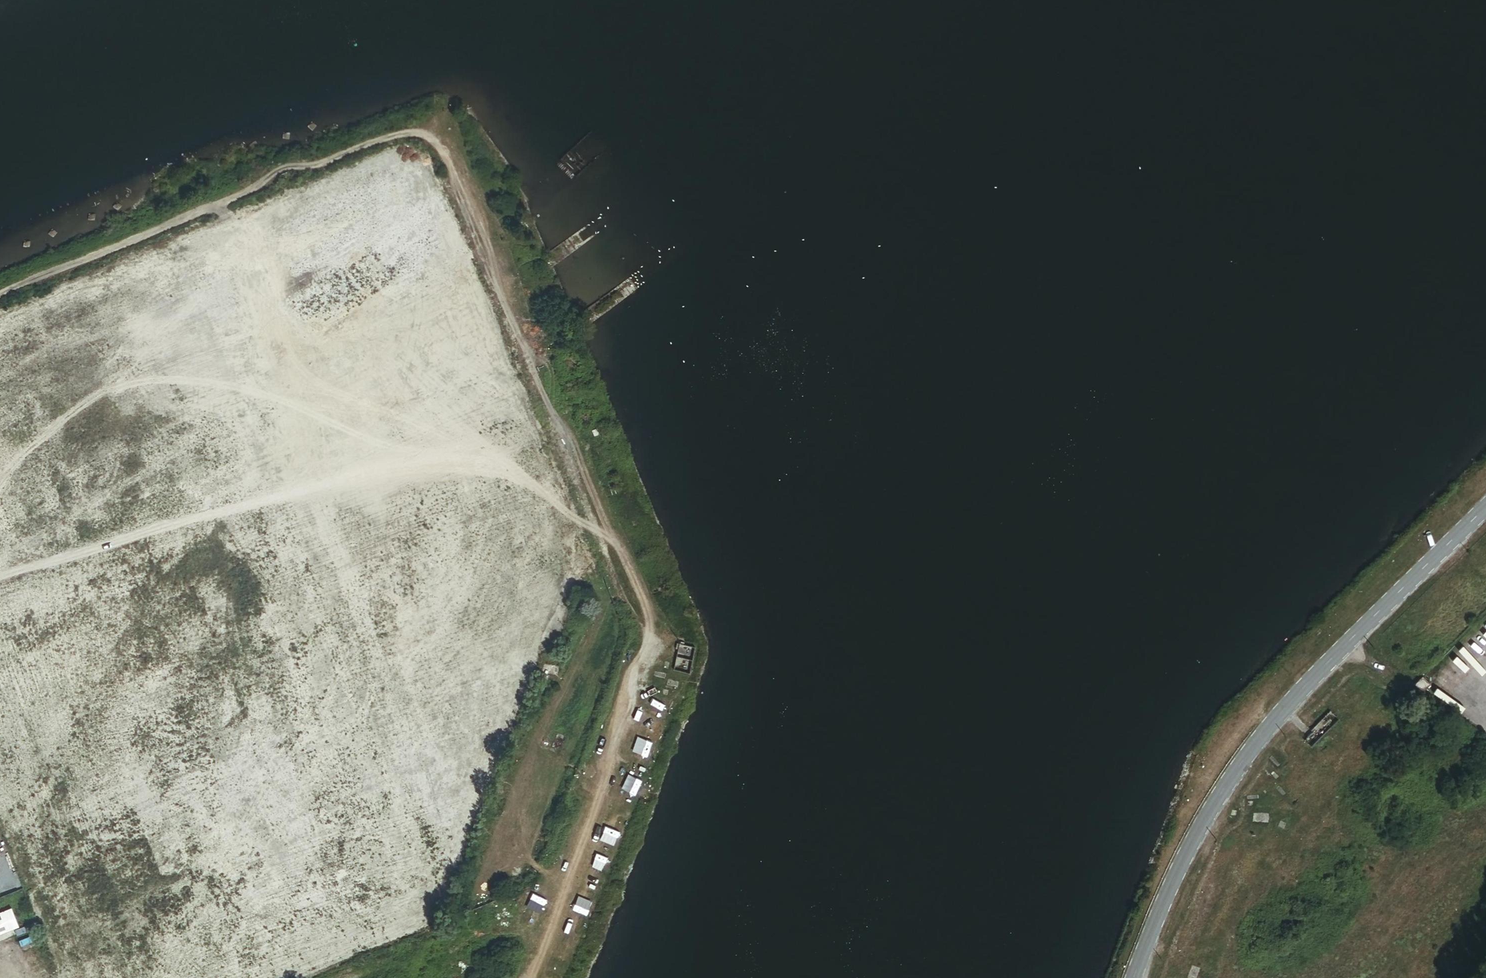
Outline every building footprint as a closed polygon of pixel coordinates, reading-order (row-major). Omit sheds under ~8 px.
[(694,643),(678,640),(676,653),(691,656),(694,643)] [(676,653),(673,666),(688,669),(691,656),(676,653)] [(1430,685),(1422,677),(1414,684),(1424,691),(1430,685)] [(0,911),(0,932),(18,925),(10,906),(0,911)]
